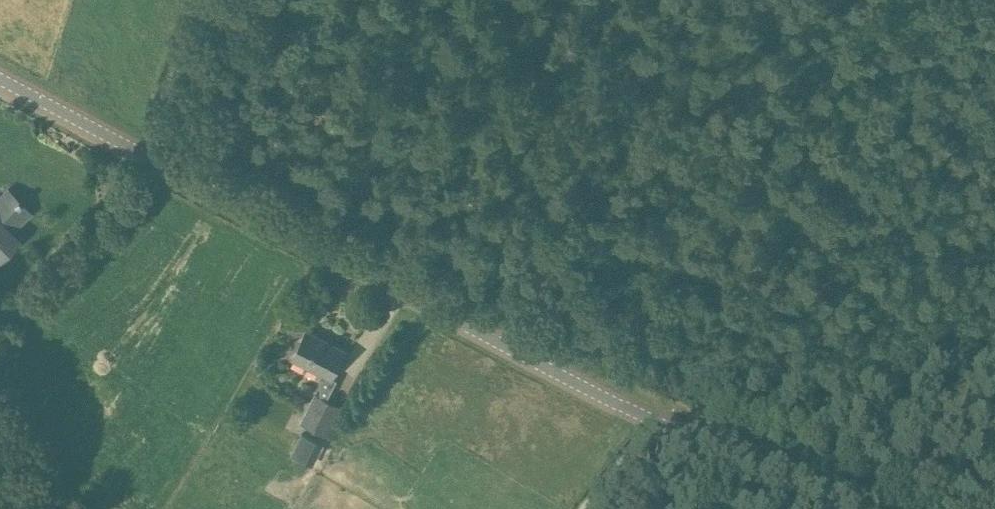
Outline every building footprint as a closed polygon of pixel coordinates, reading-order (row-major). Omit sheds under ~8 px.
[(16,238),(9,231),(29,211),(20,203),(21,202),(17,198),(16,199),(8,190),(0,198),(0,253),(16,238)] [(307,330),(293,357),(320,371),(332,376),(345,349),(307,330)] [(328,397),(316,391),(301,421),(329,435),(343,405),(328,397)] [(304,431),(294,454),(317,465),(328,441),(304,431)]
